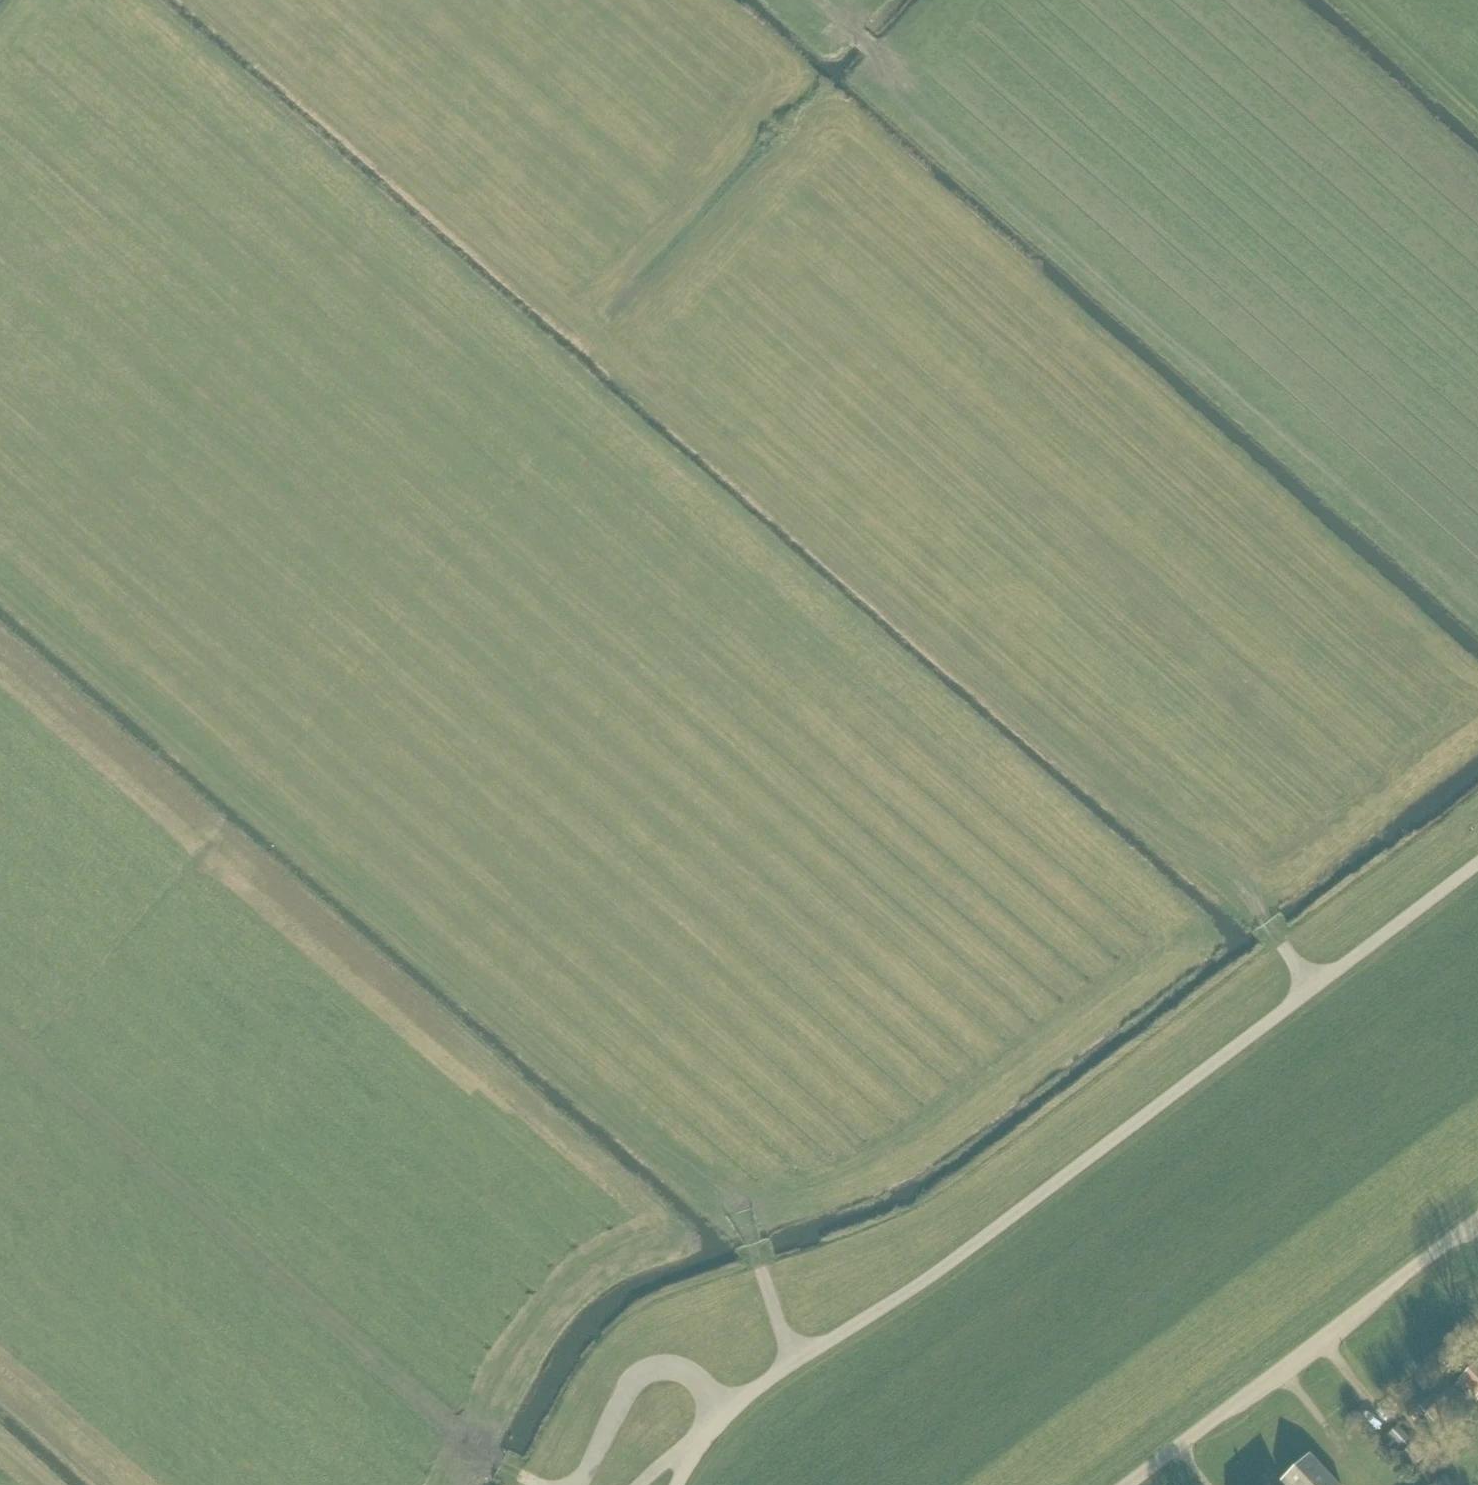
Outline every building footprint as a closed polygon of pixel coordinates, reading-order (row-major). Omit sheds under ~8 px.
[(1477,1362),(1456,1382),(1477,1404),(1477,1363),(1477,1362)] [(1456,1410),(1467,1398),(1444,1376),(1432,1387),(1436,1390),(1421,1407),(1437,1423),(1452,1407),(1456,1410)] [(1414,1443),(1401,1429),(1398,1426),(1383,1441),(1386,1444),(1410,1471),(1427,1454),(1415,1442),(1414,1443)] [(1311,1454),(1282,1482),(1285,1484),(1339,1484),(1311,1454)]
